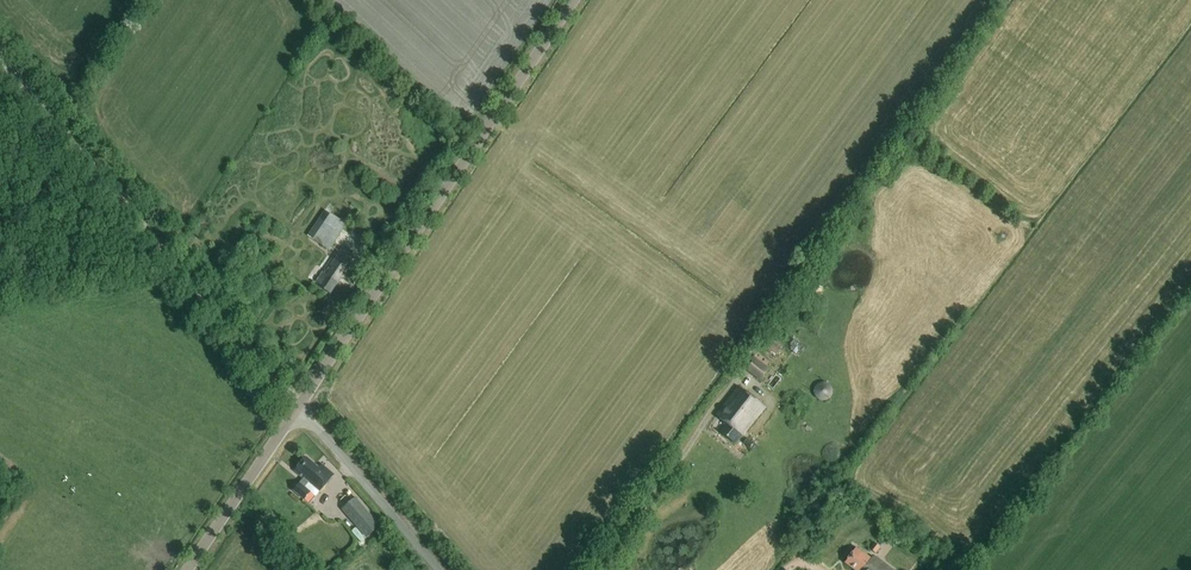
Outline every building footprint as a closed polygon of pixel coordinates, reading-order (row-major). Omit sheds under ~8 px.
[(347,224),(330,213),(312,239),(329,250),(347,224)] [(343,279),(356,258),(339,247),(324,270),(326,272),(325,273),(323,272),(315,284),(330,293),(341,278),(343,279)] [(782,345),(770,335),(762,344),(775,354),(782,345)] [(796,354),(798,351),(802,353),(806,348),(794,339),(790,344),(794,347),(791,350),(796,354)] [(769,361),(757,352),(753,357),(752,356),(743,367),(761,381),(769,370),(765,366),(769,361)] [(817,393),(829,400),(837,388),(825,380),(817,393)] [(736,444),(765,407),(738,386),(716,414),(727,423),(720,432),(736,444)] [(750,448),(754,442),(747,437),(743,443),(750,448)] [(306,457),(294,471),(303,478),(293,490),(304,499),(310,492),(304,487),(308,482),(319,491),(334,474),(321,464),(318,467),(306,457)] [(365,537),(368,535),(379,525),(355,497),(341,509),(365,537)] [(876,553),(880,547),(874,542),(869,549),(876,553)] [(872,556),(870,558),(856,547),(845,562),(855,569),(891,569),(872,556)] [(948,569),(961,569),(963,569),(951,560),(945,568),(948,569)]
